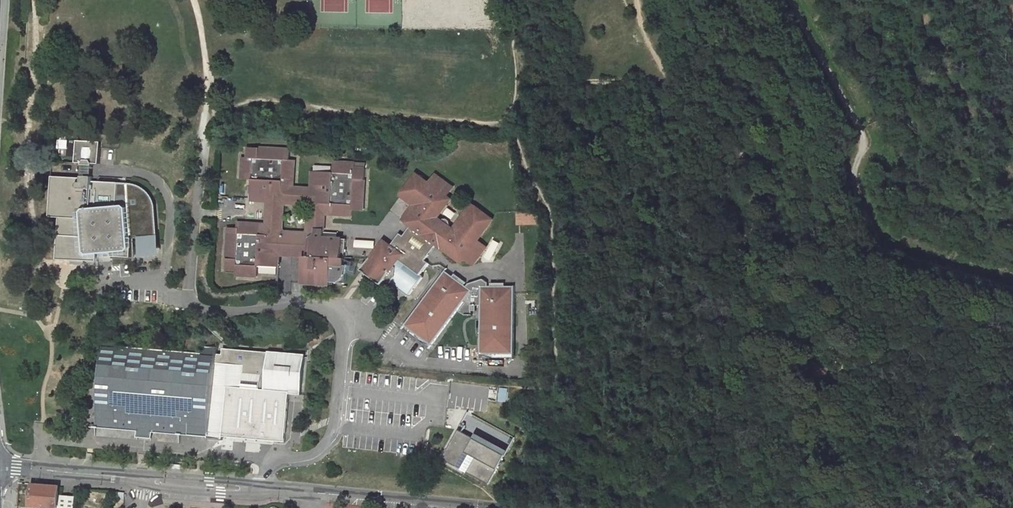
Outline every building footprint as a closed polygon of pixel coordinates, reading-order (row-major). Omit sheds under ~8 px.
[(81,141),(78,141),(77,162),(83,163),(86,160),(91,160),(93,164),(100,164),(101,142),(96,142),(96,136),(82,136),(81,141)] [(356,163),(334,162),(334,172),(313,171),(312,188),(294,188),(295,160),(290,160),(290,150),(248,147),(248,158),(243,158),(242,179),(252,180),(251,201),(267,202),(266,225),(238,224),(238,228),(229,228),(227,270),(237,270),(236,276),(258,277),(259,266),(279,268),(280,255),(304,257),(303,283),(333,285),(333,282),(334,265),(346,266),(346,265),(346,257),(347,239),(324,237),(325,214),(353,216),(353,211),(364,211),(366,169),(356,168),(356,163)] [(93,166),(83,165),(83,170),(82,176),(93,177),(93,171),(93,166)] [(347,239),(346,257),(370,259),(371,260),(362,270),(382,285),(386,279),(409,296),(424,277),(421,275),(429,263),(426,260),(430,255),(427,253),(431,248),(435,247),(437,244),(462,262),(465,258),(474,264),(487,247),(478,240),(493,219),(484,213),(482,215),(479,214),(481,211),(472,204),(454,229),(450,226),(450,224),(450,223),(450,221),(448,219),(447,219),(445,219),(443,220),(442,221),(438,218),(451,199),(447,196),(453,187),(436,175),(429,183),(417,174),(410,183),(413,186),(411,188),(408,186),(402,195),(414,205),(406,216),(407,223),(411,226),(409,229),(410,233),(406,238),(400,234),(391,246),(384,241),(347,239)] [(60,177),(52,185),(51,208),(60,209),(59,218),(57,260),(92,261),(92,255),(113,253),(113,256),(132,257),(133,238),(137,239),(138,250),(156,247),(151,205),(149,200),(147,196),(143,191),(138,186),(131,183),(92,181),(93,177),(82,176),(82,178),(60,177)] [(51,208),(50,217),(59,218),(60,209),(51,208)] [(334,265),(333,282),(347,283),(348,274),(349,265),(346,265),(346,266),(334,265)] [(455,277),(447,271),(407,326),(433,345),(465,301),(467,303),(461,311),(467,315),(474,315),(474,311),(478,311),(478,306),(482,306),(482,320),(483,354),(515,354),(514,285),(505,285),(505,282),(490,282),(490,285),(488,285),(488,282),(483,277),(470,284),(468,287),(466,285),(468,283),(457,274),(455,277)] [(119,339),(105,338),(97,427),(138,431),(138,437),(139,437),(145,348),(119,346),(119,339)] [(216,354),(217,348),(202,347),(201,353),(145,348),(139,437),(152,438),(153,432),(209,437),(216,354)] [(287,441),(290,393),(302,394),(306,355),(222,348),(222,355),(216,354),(209,437),(208,438),(224,440),(224,436),(287,441)] [(468,415),(445,460),(490,484),(514,440),(468,415)] [(55,507),(58,507),(60,486),(33,483),(31,506),(55,507)] [(63,495),(61,507),(74,507),(75,496),(63,495)]
